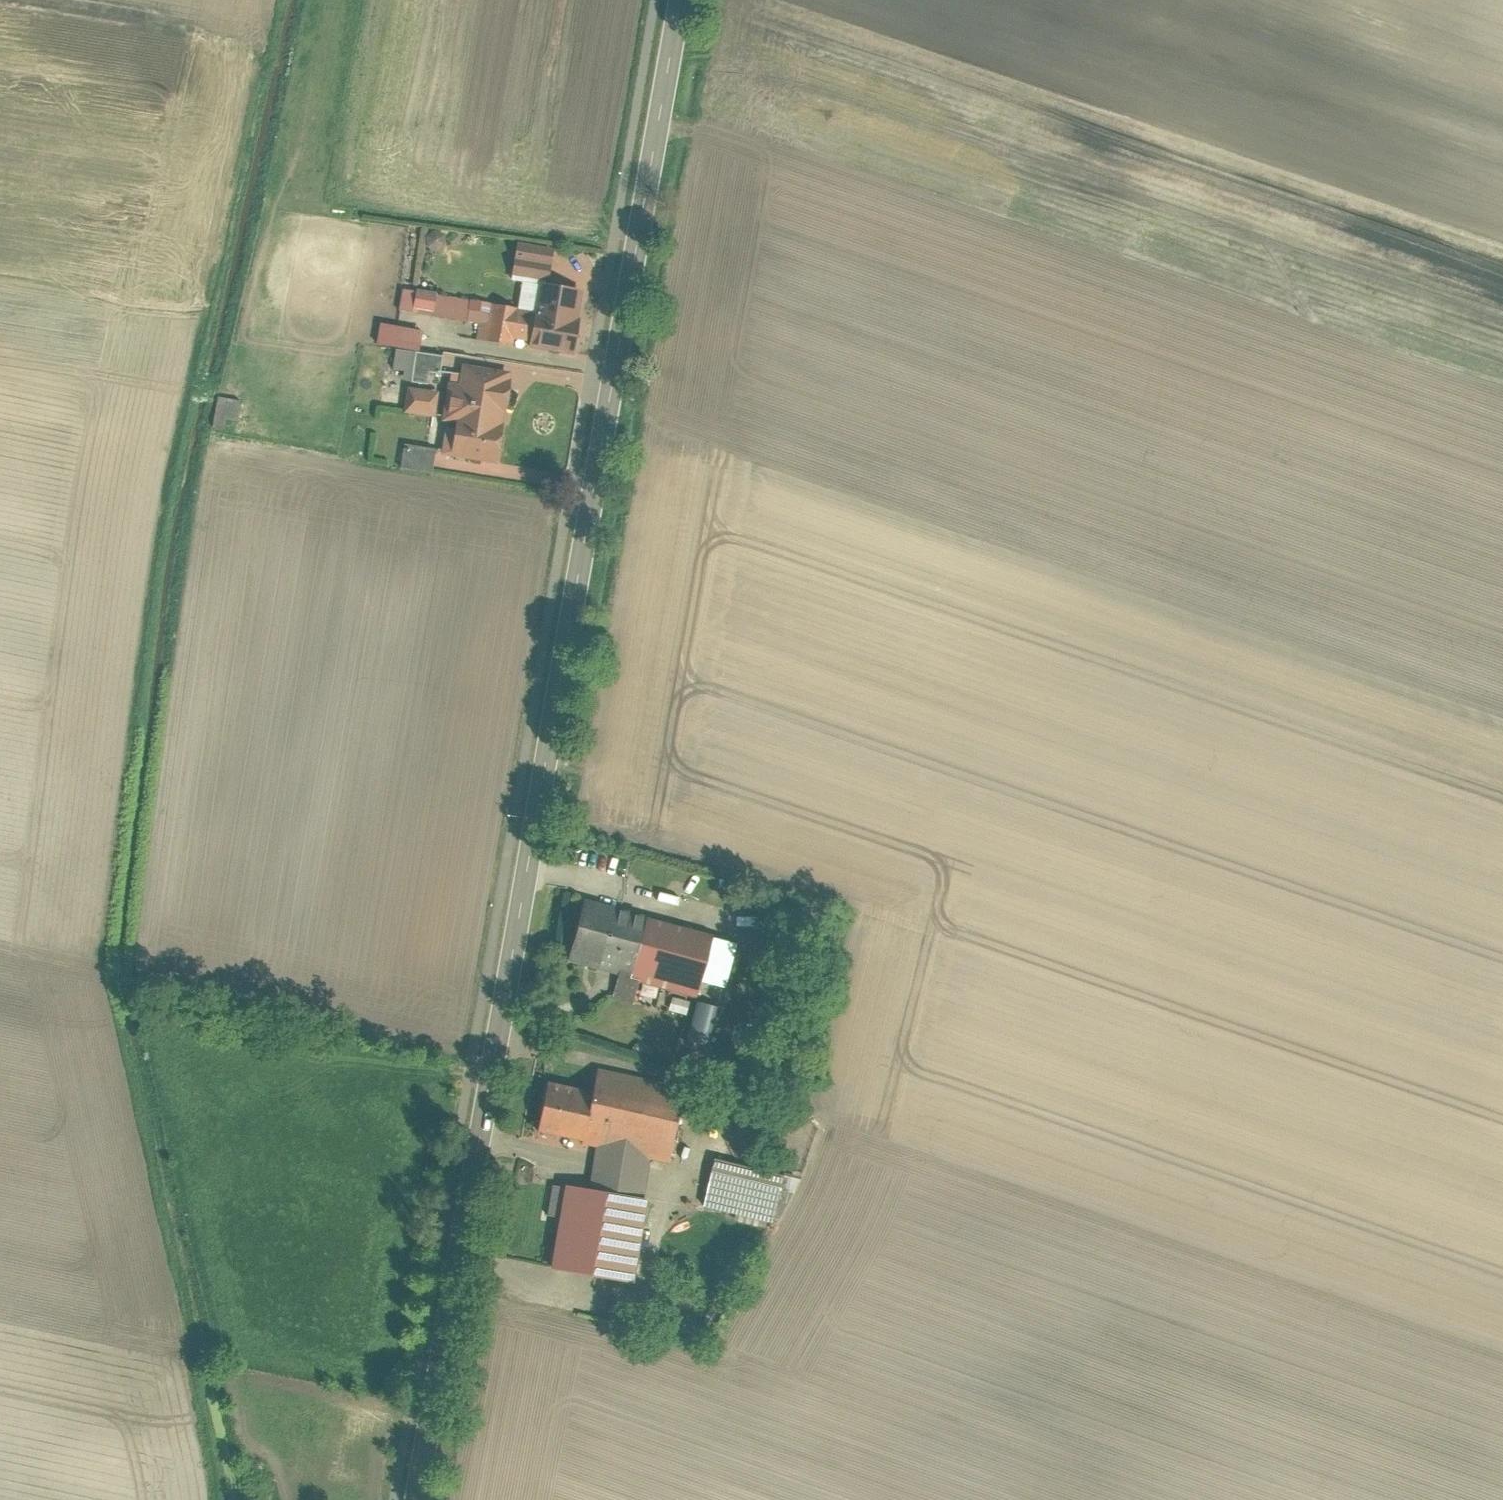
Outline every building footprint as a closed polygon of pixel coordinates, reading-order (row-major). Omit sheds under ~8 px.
[(511,240),(506,273),(546,279),(551,246),(511,240)] [(577,288),(536,281),(532,310),(525,346),(566,353),(577,288)] [(397,311),(480,325),(484,302),(401,288),(397,311)] [(525,346),(532,310),(484,302),(480,325),(477,337),(525,346)] [(440,354),(412,350),(408,381),(425,383),(426,370),(438,372),(440,354)] [(506,369),(460,363),(458,382),(442,380),(437,414),(453,416),(452,424),(442,423),(438,454),(493,462),(506,369)] [(433,390),(406,386),(402,409),(430,413),(433,390)] [(230,417),(239,418),(242,400),(221,396),(215,427),(228,430),(230,417)] [(564,960),(627,977),(644,916),(581,899),(564,960)] [(707,934),(644,916),(627,977),(690,994),(695,978),(707,934)] [(695,978),(722,986),(734,941),(707,934),(695,978)] [(664,989),(660,1006),(686,1012),(690,995),(664,989)] [(682,1085),(593,1068),(589,1091),(580,1137),(579,1142),(596,1145),(647,1155),(668,1159),(682,1085)] [(589,1091),(541,1082),(532,1128),(580,1137),(589,1091)] [(596,1145),(587,1189),(639,1199),(647,1155),(596,1145)] [(779,1175),(709,1158),(697,1206),(767,1223),(779,1175)] [(587,1189),(562,1185),(547,1267),(626,1282),(642,1200),(639,1199),(587,1189)]
